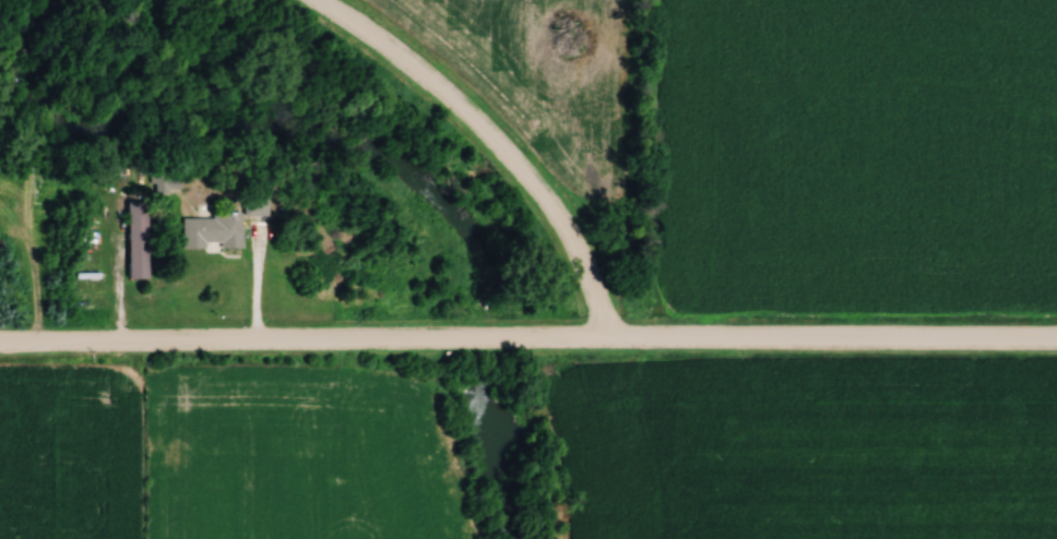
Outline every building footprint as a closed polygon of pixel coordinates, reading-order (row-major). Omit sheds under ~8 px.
[(270,216),(270,193),(246,193),(246,216),(270,216)] [(151,279),(151,202),(130,202),(130,279),(151,279)] [(184,218),(184,249),(244,248),(244,212),(215,213),(215,218),(184,218)]
